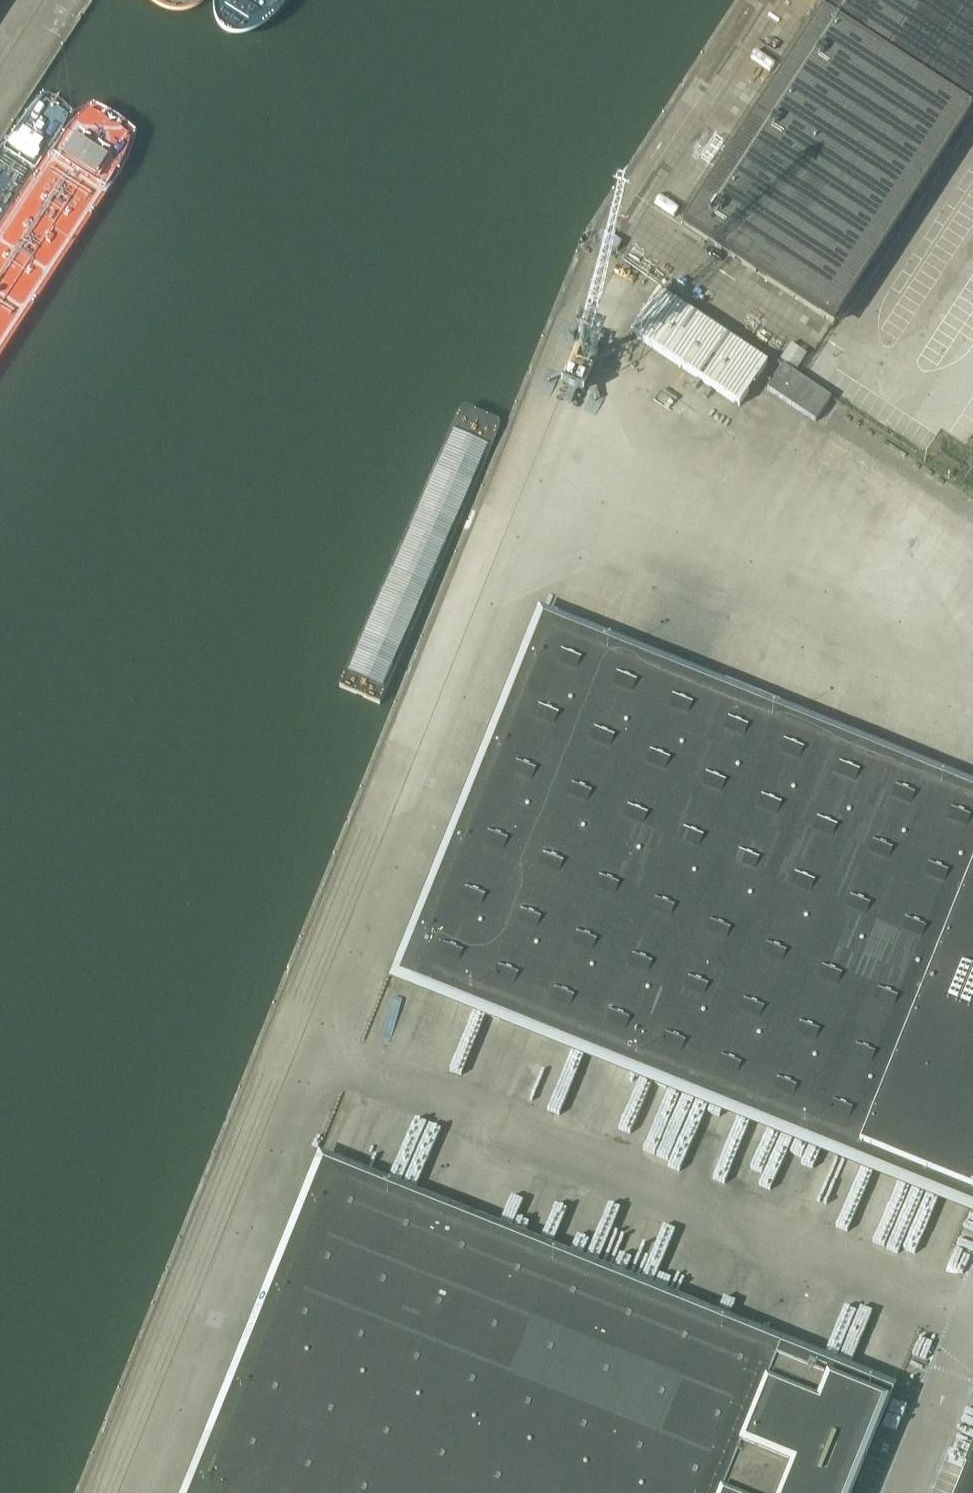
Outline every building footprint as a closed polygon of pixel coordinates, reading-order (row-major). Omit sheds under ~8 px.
[(972,109),(972,0),(829,0),(682,226),(833,324),(972,109)] [(766,364),(658,292),(630,333),(738,406),(766,364)] [(798,376),(782,366),(767,390),(814,421),(830,398),(798,376)] [(613,407),(662,421),(667,402),(619,389),(613,407)] [(972,1196),(972,805),(548,633),(412,969),(972,1196)] [(201,1492),(850,1492),(886,1403),(328,1179),(201,1492)] [(955,1492),(972,1492),(972,1447),(955,1492)]
